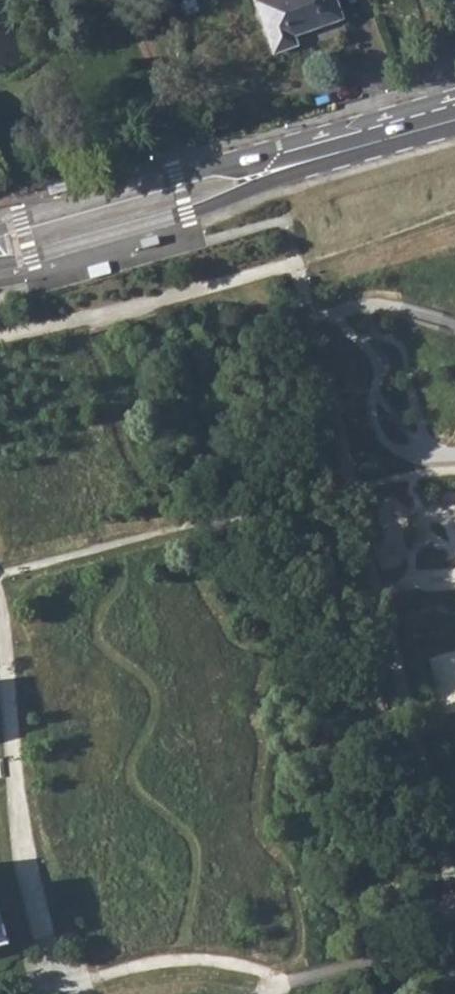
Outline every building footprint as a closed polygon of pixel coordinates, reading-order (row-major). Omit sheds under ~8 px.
[(255,2),(273,50),(295,43),(292,35),(339,17),(333,0),(260,0),(255,2)] [(62,183),(44,188),(45,192),(46,197),(64,192),(62,183)] [(0,192),(0,201),(16,197),(13,188),(0,192)] [(140,250),(158,245),(157,241),(156,236),(138,242),(140,250)]
